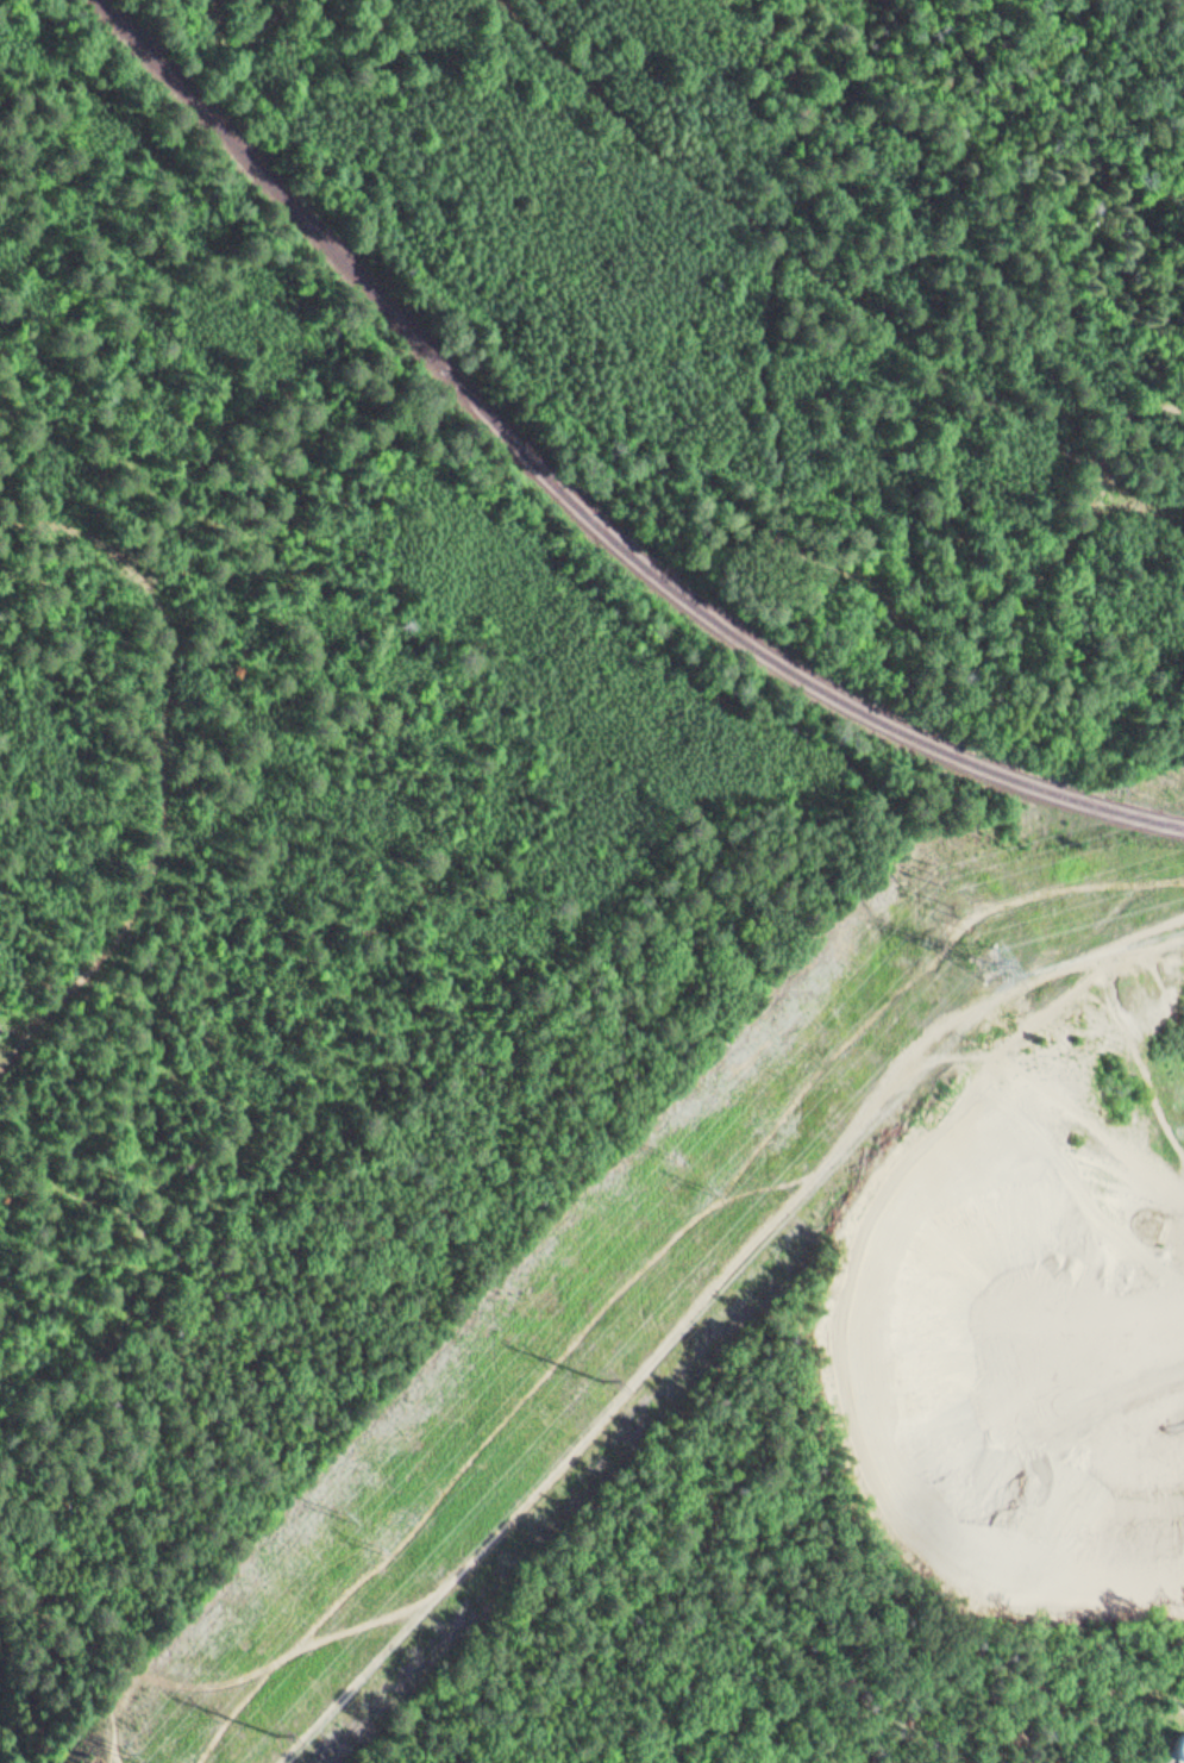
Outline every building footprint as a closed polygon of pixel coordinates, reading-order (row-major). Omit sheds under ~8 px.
[(1163,1737),(1168,1762),(1172,1762),(1183,1761),(1183,1733),(1163,1737)]
